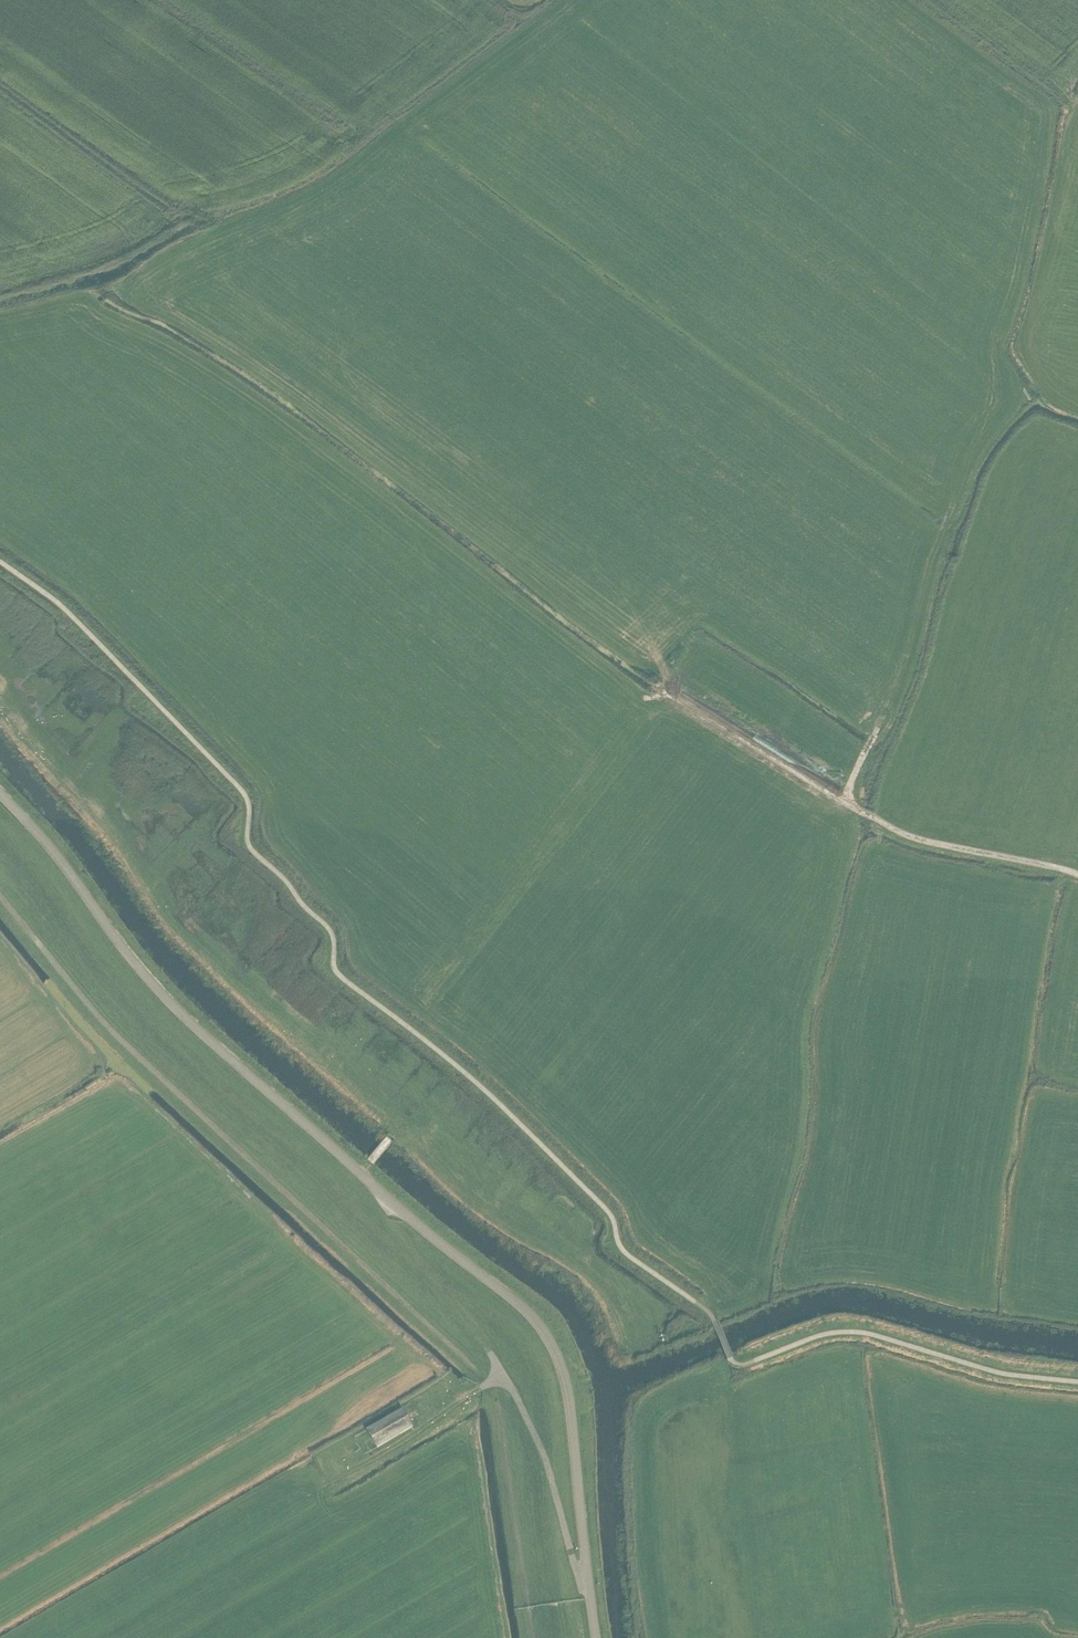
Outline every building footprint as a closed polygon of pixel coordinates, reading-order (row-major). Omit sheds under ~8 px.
[(367,1430),(377,1448),(412,1427),(402,1409),(367,1430)]
